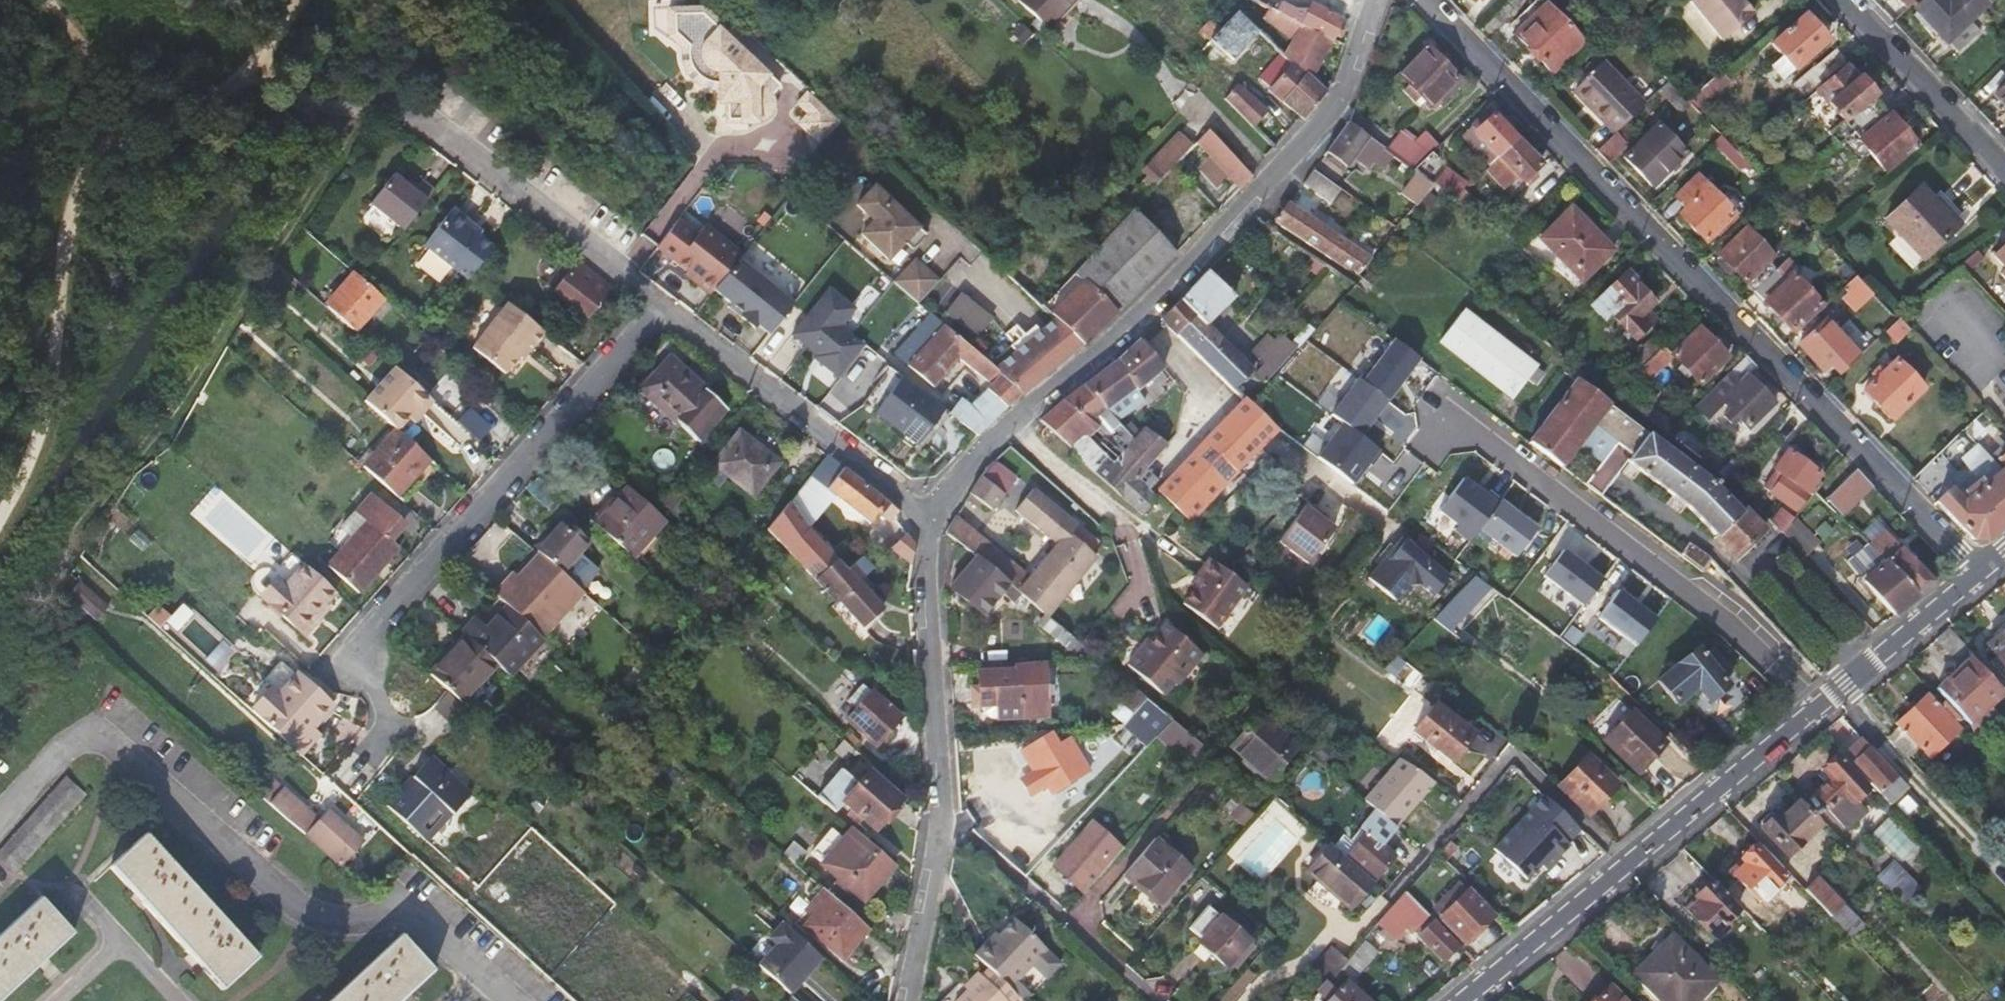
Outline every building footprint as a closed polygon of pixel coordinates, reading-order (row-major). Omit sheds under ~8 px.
[(1048,29),(1076,0),(1017,0),(1048,29)] [(1301,26),(1276,13),(1251,0),(1244,0),(1236,12),(1258,31),(1267,21),(1290,40),(1301,26)] [(1276,13),(1301,26),(1332,41),(1338,28),(1342,19),(1303,0),(1282,0),(1276,13)] [(1689,2),(1721,40),(1752,15),(1739,0),(1692,0),(1689,2)] [(1908,8),(1912,5),(1917,0),(1901,0),(1908,8)] [(1912,5),(1918,11),(1928,23),(1923,28),(1927,33),(1932,28),(1957,55),(1983,30),(1972,19),(1987,4),(1983,0),(1917,0),(1912,5)] [(1583,45),(1546,5),(1537,13),(1531,6),(1511,25),(1518,31),(1513,35),(1551,75),(1583,45)] [(1912,16),(1923,28),(1928,23),(1918,11),(1912,16)] [(1233,59),(1258,31),(1236,12),(1235,13),(1220,30),(1211,40),(1233,59)] [(708,13),(696,14),(672,15),(672,43),(696,42),(706,51),(705,53),(703,58),(703,64),(705,70),(709,74),(714,77),(720,79),(721,79),(722,110),(742,109),(743,130),(758,129),(758,127),(762,126),(767,124),(770,120),(773,115),(773,110),(772,105),(769,100),(765,97),(760,95),(756,95),(756,93),(754,90),(766,77),(733,45),(737,41),(708,13)] [(1783,57),(1794,70),(1823,46),(1814,36),(1819,32),(1805,16),(1771,44),(1783,57)] [(1198,32),(1209,43),(1211,40),(1220,30),(1209,20),(1198,32)] [(756,22),(746,32),(755,40),(764,30),(756,22)] [(1290,40),(1281,50),(1282,51),(1312,77),(1332,41),(1301,26),(1290,40)] [(1449,85),(1457,77),(1424,46),(1395,77),(1406,88),(1403,91),(1414,102),(1418,98),(1428,107),(1436,98),(1440,102),(1453,88),(1449,85)] [(1789,88),(1799,100),(1846,62),(1836,50),(1789,88)] [(1257,77),(1304,121),(1327,90),(1312,77),(1282,51),(1257,77)] [(1788,75),(1794,70),(1783,57),(1777,62),(1788,75)] [(1609,123),(1617,131),(1623,126),(1643,106),(1602,64),(1577,89),(1593,107),(1588,111),(1605,128),(1609,123)] [(1882,107),(1848,66),(1819,91),(1843,120),(1829,132),(1838,144),(1852,132),(1882,107)] [(1729,83),(1720,73),(1685,102),(1688,106),(1694,111),(1729,83)] [(1460,81),(1457,77),(1449,85),(1453,88),(1460,81)] [(1221,78),(1213,89),(1224,99),(1232,89),(1221,78)] [(1679,113),(1688,106),(1685,102),(1666,83),(1657,91),(1679,113)] [(1232,89),(1224,99),(1252,128),(1268,112),(1237,84),(1232,89)] [(1996,95),(2004,105),(2004,85),(1996,95)] [(1572,95),(1588,111),(1593,107),(1577,89),(1572,95)] [(823,147),(845,124),(816,97),(803,110),(811,117),(801,127),(823,147)] [(1432,111),(1440,102),(1436,98),(1428,107),(1432,111)] [(1916,147),(1882,107),(1852,132),(1884,171),(1916,147)] [(1482,111),(1475,118),(1480,123),(1487,116),(1482,111)] [(1497,157),(1516,139),(1490,113),(1487,116),(1480,123),(1475,118),(1467,125),(1497,157)] [(1384,170),(1394,158),(1386,151),(1346,123),(1324,151),(1347,169),(1354,160),(1369,171),(1375,163),(1384,170)] [(1605,128),(1613,136),(1617,131),(1609,123),(1605,128)] [(1686,155),(1657,125),(1622,158),(1651,189),(1661,180),(1664,183),(1679,168),(1676,165),(1686,155)] [(1631,133),(1623,126),(1617,131),(1613,136),(1595,153),(1606,164),(1624,146),(1622,143),(1631,133)] [(1192,145),(1237,193),(1242,188),(1252,177),(1206,130),(1192,145)] [(1405,131),(1401,135),(1413,143),(1415,139),(1405,131)] [(1143,171),(1155,186),(1173,166),(1192,145),(1179,132),(1143,171)] [(1399,133),(1386,151),(1394,158),(1411,170),(1428,153),(1413,143),(1401,135),(1399,133)] [(1743,172),(1748,167),(1743,163),(1734,153),(1719,138),(1710,146),(1732,169),(1737,165),(1743,172)] [(1541,164),(1516,139),(1497,157),(1484,169),(1505,190),(1517,178),(1528,188),(1536,180),(1531,175),(1541,164)] [(1434,158),(1428,153),(1411,170),(1416,173),(1431,185),(1452,200),(1461,191),(1467,185),(1433,161),(1434,158)] [(1330,205),(1341,191),(1311,171),(1301,185),(1330,205)] [(1399,195),(1414,206),(1431,185),(1416,173),(1399,195)] [(370,205),(403,231),(433,191),(419,180),(414,186),(411,191),(404,184),(393,175),(370,205)] [(1735,218),(1695,176),(1670,199),(1681,211),(1677,215),(1703,241),(1713,231),(1716,235),(1735,218)] [(408,180),(404,184),(411,191),(414,186),(408,180)] [(908,245),(921,231),(870,183),(852,202),(861,210),(856,230),(884,256),(900,238),(908,245)] [(1931,201),(1918,187),(1885,220),(1922,259),(1945,236),(1950,241),(1964,226),(1936,196),(1931,201)] [(1479,204),(1461,191),(1452,200),(1472,214),(1479,204)] [(1372,259),(1288,203),(1274,224),(1361,280),(1372,259)] [(424,247),(467,281),(469,278),(493,247),(479,237),(471,229),(474,225),(453,209),(424,247)] [(1176,254),(1133,209),(1126,217),(1087,260),(1073,274),(1042,307),(1054,319),(1082,344),(1097,329),(1153,276),(1176,254)] [(1570,209),(1538,242),(1580,284),(1612,251),(1570,209)] [(483,232),(474,225),(471,229),(479,237),(483,232)] [(753,328),(766,338),(789,309),(733,265),(742,254),(704,225),(675,262),(695,278),(692,281),(739,317),(736,322),(749,332),(753,328)] [(1752,293),(1774,272),(1768,266),(1774,259),(1743,228),(1715,254),(1720,260),(1727,267),(1722,273),(1725,276),(1728,279),(1733,274),(1752,293)] [(1530,238),(1523,231),(1517,238),(1523,244),(1530,238)] [(1991,257),(2004,272),(2004,243),(1991,257)] [(892,280),(914,301),(935,278),(913,257),(892,280)] [(1830,265),(1847,284),(1855,277),(1837,259),(1830,265)] [(588,318),(612,290),(575,260),(553,290),(588,318)] [(1715,265),(1722,273),(1727,267),(1720,260),(1715,265)] [(1783,282),(1774,272),(1752,293),(1791,334),(1820,305),(1791,274),(1783,282)] [(352,273),(324,305),(354,332),(383,299),(363,282),(352,273)] [(1234,298),(1207,273),(1180,300),(1202,322),(1181,340),(1219,378),(1235,392),(1253,370),(1208,327),(1234,298)] [(1655,305),(1626,275),(1609,292),(1605,288),(1587,307),(1601,323),(1610,315),(1614,310),(1640,336),(1655,321),(1647,312),(1655,305)] [(1856,312),(1873,296),(1855,277),(1847,284),(1842,289),(1848,295),(1844,299),(1856,312)] [(839,378),(863,347),(839,327),(853,309),(827,289),(791,336),(821,359),(818,362),(839,378)] [(1164,323),(1181,340),(1202,322),(1180,300),(1161,319),(1164,323)] [(542,335),(504,306),(469,351),(502,377),(516,360),(525,348),(529,351),(542,335)] [(1029,316),(1043,329),(1054,319),(1042,307),(1041,306),(1029,316)] [(885,334),(899,347),(929,314),(924,310),(915,319),(905,311),(885,334)] [(1527,379),(1535,369),(1459,311),(1437,342),(1512,399),(1527,379)] [(961,398),(947,414),(976,437),(993,419),(1022,394),(961,341),(952,333),(929,314),(899,347),(894,353),(934,388),(960,361),(988,384),(970,406),(961,398)] [(1317,314),(1291,344),(1297,348),(1299,350),(1325,320),(1317,314)] [(878,323),(870,316),(864,323),(872,331),(878,323)] [(973,327),(961,341),(1022,394),(1082,344),(1054,319),(1043,329),(1004,361),(993,351),(996,348),(973,327)] [(1895,345),(1908,332),(1896,319),(1883,332),(1895,345)] [(963,320),(952,333),(961,341),(973,327),(963,320)] [(1830,365),(1839,375),(1860,355),(1826,321),(1798,347),(1822,372),(1830,365)] [(1670,355),(1662,347),(1650,358),(1625,383),(1612,396),(1665,436),(1673,427),(1633,397),(1672,358),(1679,365),(1675,370),(1684,379),(1689,375),(1700,386),(1728,358),(1699,326),(1670,355)] [(1375,331),(1352,370),(1365,378),(1388,338),(1375,331)] [(1265,385),(1297,348),(1291,344),(1281,335),(1273,344),(1266,337),(1252,352),(1266,365),(1256,376),(1265,385)] [(1166,373),(1143,343),(1140,339),(1111,365),(1084,386),(1122,429),(1148,404),(1141,395),(1166,373)] [(1360,384),(1385,402),(1416,360),(1392,342),(1360,384)] [(525,348),(516,360),(520,363),(529,351),(525,348)] [(1620,379),(1625,383),(1650,358),(1646,354),(1620,379)] [(1756,368),(1745,356),(1692,409),(1706,422),(1721,405),(1726,409),(1719,417),(1731,428),(1737,422),(1748,432),(1777,403),(1761,388),(1748,374),(1756,368)] [(641,390),(697,443),(727,410),(669,358),(641,390)] [(1922,388),(1893,359),(1880,372),(1876,367),(1869,375),(1873,380),(1863,390),(1890,418),(1922,388)] [(1535,369),(1527,379),(1535,385),(1543,375),(1535,369)] [(915,388),(900,376),(873,410),(916,444),(943,410),(915,388)] [(1575,379),(1527,442),(1562,469),(1595,426),(1616,442),(1610,450),(1685,506),(1715,537),(1713,539),(1734,559),(1764,530),(1743,508),(1740,511),(1710,480),(1575,379)] [(430,398),(409,380),(378,414),(396,430),(411,444),(431,421),(436,426),(447,414),(430,398)] [(1358,438),(1385,402),(1360,384),(1356,380),(1329,416),(1341,425),(1358,438)] [(1067,398),(1038,420),(1060,439),(1069,447),(1066,452),(1141,516),(1157,499),(1148,491),(1156,481),(1128,453),(1136,444),(1122,429),(1084,386),(1067,398)] [(439,388),(430,398),(447,414),(459,425),(469,413),(439,388)] [(1156,491),(1187,522),(1279,431),(1273,426),(1250,405),(1245,401),(1223,423),(1156,491)] [(1358,438),(1341,425),(1316,458),(1351,484),(1366,464),(1370,467),(1380,454),(1358,438)] [(1152,428),(1136,444),(1128,453),(1144,469),(1156,460),(1169,446),(1152,428)] [(1923,489),(1972,441),(1961,429),(1912,478),(1923,489)] [(396,430),(363,468),(398,498),(430,460),(411,444),(396,430)] [(739,431),(712,465),(754,498),(780,463),(739,431)] [(1935,501),(1974,542),(1982,542),(1990,536),(2004,523),(2004,475),(1976,445),(1961,460),(1981,481),(1966,495),(1972,501),(1966,507),(1948,488),(1935,501)] [(1808,492),(1812,495),(1814,493),(1818,488),(1812,484),(1820,473),(1789,451),(1765,484),(1772,489),(1770,492),(1795,510),(1808,492)] [(2004,468),(2004,453),(2002,456),(1999,452),(1994,456),(2004,468)] [(808,530),(835,498),(826,491),(843,470),(826,457),(786,506),(808,530)] [(1603,491),(1617,464),(1604,457),(1589,484),(1603,491)] [(1017,478),(995,460),(988,466),(983,474),(1006,493),(1017,478)] [(1736,469),(1730,462),(1717,474),(1724,480),(1736,469)] [(888,524),(898,512),(843,470),(826,491),(835,498),(871,527),(878,518),(888,524)] [(1841,517),(1872,486),(1855,470),(1823,502),(1841,517)] [(991,511),(1006,493),(983,474),(971,494),(991,511)] [(625,488),(593,525),(631,558),(664,521),(625,488)] [(697,511),(672,488),(659,502),(685,525),(697,511)] [(1029,578),(956,516),(944,534),(954,542),(974,559),(1027,602),(1044,617),(1047,619),(1098,559),(1069,534),(1077,526),(1033,491),(1016,512),(1057,545),(1029,578)] [(339,554),(328,566),(357,590),(384,559),(390,564),(394,559),(388,554),(396,545),(397,543),(388,536),(400,522),(368,495),(356,509),(369,519),(339,554)] [(1477,530),(1515,558),(1535,530),(1498,502),(1477,530)] [(1277,543),(1306,566),(1333,531),(1316,518),(1321,513),(1308,503),(1277,543)] [(828,550),(808,530),(786,506),(765,532),(803,570),(828,550)] [(326,543),(339,554),(369,519),(356,509),(326,543)] [(1780,509),(1770,522),(1781,533),(1793,518),(1780,509)] [(1828,514),(1813,529),(1824,540),(1839,526),(1828,514)] [(1819,543),(1793,518),(1781,533),(1804,557),(1819,543)] [(562,520),(534,552),(537,554),(560,575),(561,573),(579,553),(588,543),(562,520)] [(1885,528),(1869,545),(1887,563),(1919,594),(1935,581),(1885,528)] [(901,536),(889,550),(910,567),(915,549),(914,547),(901,536)] [(1389,555),(1403,540),(1400,536),(1386,552),(1389,555)] [(1446,578),(1403,540),(1389,555),(1386,552),(1364,576),(1390,600),(1403,586),(1415,585),(1428,597),(1446,578)] [(1679,554),(1700,569),(1709,557),(1688,541),(1679,554)] [(1847,565),(1860,580),(1868,573),(1872,577),(1887,563),(1869,545),(1847,565)] [(1561,547),(1543,577),(1587,605),(1605,575),(1561,547)] [(886,610),(869,594),(863,588),(870,582),(865,577),(876,568),(862,555),(847,570),(828,550),(803,570),(836,603),(838,601),(866,628),(886,610)] [(314,616),(336,592),(290,551),(272,571),(270,569),(266,567),(260,567),(256,569),(253,573),(251,577),(251,584),(252,589),(268,603),(304,636),(305,635),(318,621),(314,616)] [(579,553),(561,573),(571,582),(588,562),(579,553)] [(560,575),(537,554),(519,574),(511,583),(506,579),(493,594),(506,606),(542,638),(580,593),(560,575)] [(1023,607),(1027,602),(974,559),(951,587),(983,615),(986,611),(989,614),(1000,600),(997,598),(1002,592),(1006,596),(1004,598),(1011,605),(1014,601),(1023,607)] [(1199,583),(1192,594),(1182,608),(1214,631),(1245,587),(1207,559),(1194,578),(1199,583)] [(1860,580),(1893,615),(1905,605),(1919,594),(1887,563),(1872,577),(1868,573),(1860,580)] [(511,583),(519,574),(514,570),(506,579),(511,583)] [(1476,573),(1436,616),(1453,632),(1493,589),(1476,573)] [(1186,589),(1192,594),(1199,583),(1194,578),(1186,589)] [(79,581),(67,597),(98,623),(110,607),(79,581)] [(875,588),(870,582),(863,588),(869,594),(875,588)] [(1597,618),(1634,647),(1655,620),(1617,591),(1597,618)] [(508,676),(542,638),(506,606),(485,631),(473,620),(460,634),(463,636),(496,665),(508,676)] [(1075,656),(1081,647),(1047,619),(1044,617),(1038,624),(1075,656)] [(1986,643),(1996,655),(1990,661),(2004,680),(2004,627),(1986,643)] [(1201,657),(1167,629),(1144,657),(1140,653),(1126,670),(1163,699),(1176,683),(1178,685),(1201,657)] [(463,636),(428,674),(447,691),(462,704),(496,665),(463,636)] [(1728,685),(1698,648),(1657,680),(1676,704),(1697,687),(1709,701),(1728,685)] [(1393,677),(1405,663),(1395,656),(1382,669),(1393,677)] [(1967,657),(1934,687),(1967,723),(1973,737),(1996,715),(1986,706),(2001,692),(1967,657)] [(1048,717),(1044,661),(1014,665),(1015,670),(977,673),(977,686),(969,688),(970,709),(982,709),(983,719),(989,723),(1048,717)] [(295,750),(312,731),(332,710),(297,678),(295,679),(280,665),(267,679),(267,684),(277,693),(275,695),(271,691),(252,711),(295,750)] [(861,685),(847,700),(856,709),(870,693),(861,685)] [(1116,700),(1133,714),(1145,700),(1128,686),(1116,700)] [(462,704),(447,691),(430,711),(458,736),(475,717),(462,704)] [(870,693),(846,719),(875,746),(899,718),(870,693)] [(1938,706),(1926,693),(1894,723),(1897,728),(1887,737),(1907,759),(1918,749),(1928,759),(1961,729),(1956,724),(1961,720),(1943,702),(1938,706)] [(1125,725),(1149,745),(1164,730),(1171,721),(1145,700),(1133,714),(1125,725)] [(1434,703),(1411,732),(1450,762),(1472,734),(1434,703)] [(1630,709),(1602,740),(1636,772),(1664,742),(1630,709)] [(1296,746),(1258,713),(1226,749),(1266,782),(1296,746)] [(1164,730),(1199,762),(1208,751),(1171,721),(1164,730)] [(320,739),(312,731),(295,750),(303,757),(320,739)] [(1030,776),(1037,791),(1049,785),(1052,792),(1085,773),(1065,739),(1055,745),(1048,735),(1026,747),(1039,770),(1030,776)] [(1890,805),(1908,787),(1860,738),(1847,749),(1855,757),(1849,762),(1890,805)] [(842,764),(854,752),(841,741),(830,754),(842,764)] [(1388,752),(1353,794),(1373,812),(1395,830),(1432,782),(1388,752)] [(1588,754),(1558,786),(1588,815),(1618,783),(1588,754)] [(1868,789),(1836,757),(1822,771),(1830,779),(1815,793),(1831,810),(1829,812),(1845,830),(1863,813),(1853,803),(1868,789)] [(431,759),(412,780),(417,785),(403,801),(398,796),(388,807),(426,842),(452,814),(464,800),(468,803),(474,797),(446,772),(431,759)] [(838,770),(814,796),(817,798),(832,812),(840,804),(873,833),(900,803),(867,774),(857,785),(838,770)] [(258,789),(270,800),(285,784),(272,773),(258,789)] [(1030,796),(1037,791),(1030,776),(1022,781),(1030,796)] [(0,851),(0,861),(15,875),(86,797),(65,778),(0,851)] [(412,780),(398,796),(403,801),(417,785),(412,780)] [(362,843),(327,811),(319,821),(318,821),(282,789),(268,804),(284,819),(304,837),(339,868),(362,843)] [(1578,831),(1542,796),(1491,850),(1524,881),(1537,867),(1543,872),(1567,846),(1565,844),(1578,831)] [(455,817),(468,803),(464,800),(452,814),(455,817)] [(1240,803),(1229,814),(1243,827),(1253,814),(1240,803)] [(1820,826),(1797,803),(1784,816),(1781,812),(1776,818),(1773,814),(1759,827),(1789,858),(1820,826)] [(1365,832),(1343,859),(1371,884),(1395,856),(1382,845),(1395,830),(1373,812),(1360,827),(1365,832)] [(1873,836),(1905,858),(1916,842),(1884,820),(1873,836)] [(1053,869),(1084,896),(1087,893),(1122,851),(1091,824),(1053,869)] [(861,902),(894,865),(852,829),(820,865),(861,902)] [(257,956),(144,835),(109,867),(221,989),(257,956)] [(1189,870),(1154,841),(1122,877),(1157,907),(1189,870)] [(791,844),(782,854),(794,865),(803,854),(791,844)] [(1436,854),(1445,862),(1453,852),(1445,844),(1436,854)] [(1750,867),(1735,879),(1761,906),(1775,891),(1772,889),(1786,875),(1756,844),(1744,856),(1745,861),(1750,867)] [(1343,859),(1328,845),(1307,871),(1350,909),(1371,884),(1343,859)] [(1731,875),(1735,879),(1750,867),(1745,861),(1731,875)] [(1893,862),(1876,878),(1901,904),(1918,888),(1893,862)] [(1816,877),(1803,890),(1850,938),(1862,925),(1816,877)] [(1703,901),(1689,914),(1715,940),(1728,927),(1724,923),(1738,909),(1708,880),(1697,892),(1698,896),(1703,901)] [(803,899),(809,906),(823,890),(816,884),(803,899)] [(823,890),(809,906),(796,922),(839,959),(866,928),(823,890)] [(1456,900),(1446,910),(1439,918),(1465,944),(1492,916),(1466,890),(1456,900)] [(1441,961),(1457,945),(1404,892),(1393,904),(1389,910),(1378,922),(1395,938),(1406,927),(1441,961)] [(0,933),(0,1000),(73,933),(40,896),(0,933)] [(1442,906),(1446,910),(1456,900),(1452,896),(1442,906)] [(1683,909),(1689,914),(1703,901),(1698,896),(1683,909)] [(1249,941),(1220,915),(1208,905),(1188,928),(1200,939),(1197,942),(1227,968),(1249,941)] [(1013,983),(1030,965),(1045,979),(1059,964),(1012,921),(991,944),(987,941),(973,957),(1009,991),(1020,1000),(1024,1000),(1028,997),(1013,983)] [(820,959),(780,923),(767,938),(775,945),(756,966),(788,994),(820,959)] [(328,1000),(398,1000),(433,969),(400,935),(328,1000)] [(1663,1000),(1698,1000),(1717,981),(1672,935),(1656,949),(1662,956),(1640,979),(1663,1000)] [(1375,952),(1362,942),(1345,961),(1336,971),(1346,980),(1350,983),(1375,952)] [(1345,961),(1329,946),(1308,971),(1312,976),(1313,976),(1324,986),(1336,971),(1345,961)] [(1630,976),(1640,979),(1662,956),(1656,949),(1630,976)] [(1244,970),(1218,1000),(1232,1000),(1252,976),(1244,970)] [(1346,980),(1336,971),(1324,986),(1316,995),(1322,1000),(1365,1000),(1345,982),(1346,980)] [(1640,979),(1630,976),(1653,1000),(1663,1000),(1640,979)] [(972,1000),(973,1000),(986,987),(976,977),(963,992),(972,1000)] [(986,987),(973,1000),(1000,1000),(1009,991),(995,978),(986,987)] [(1608,982),(1590,1000),(1628,1000),(1608,982)] [(709,989),(698,1000),(722,1000),(709,989)] [(1000,1000),(1020,1000),(1009,991),(1000,1000)]
